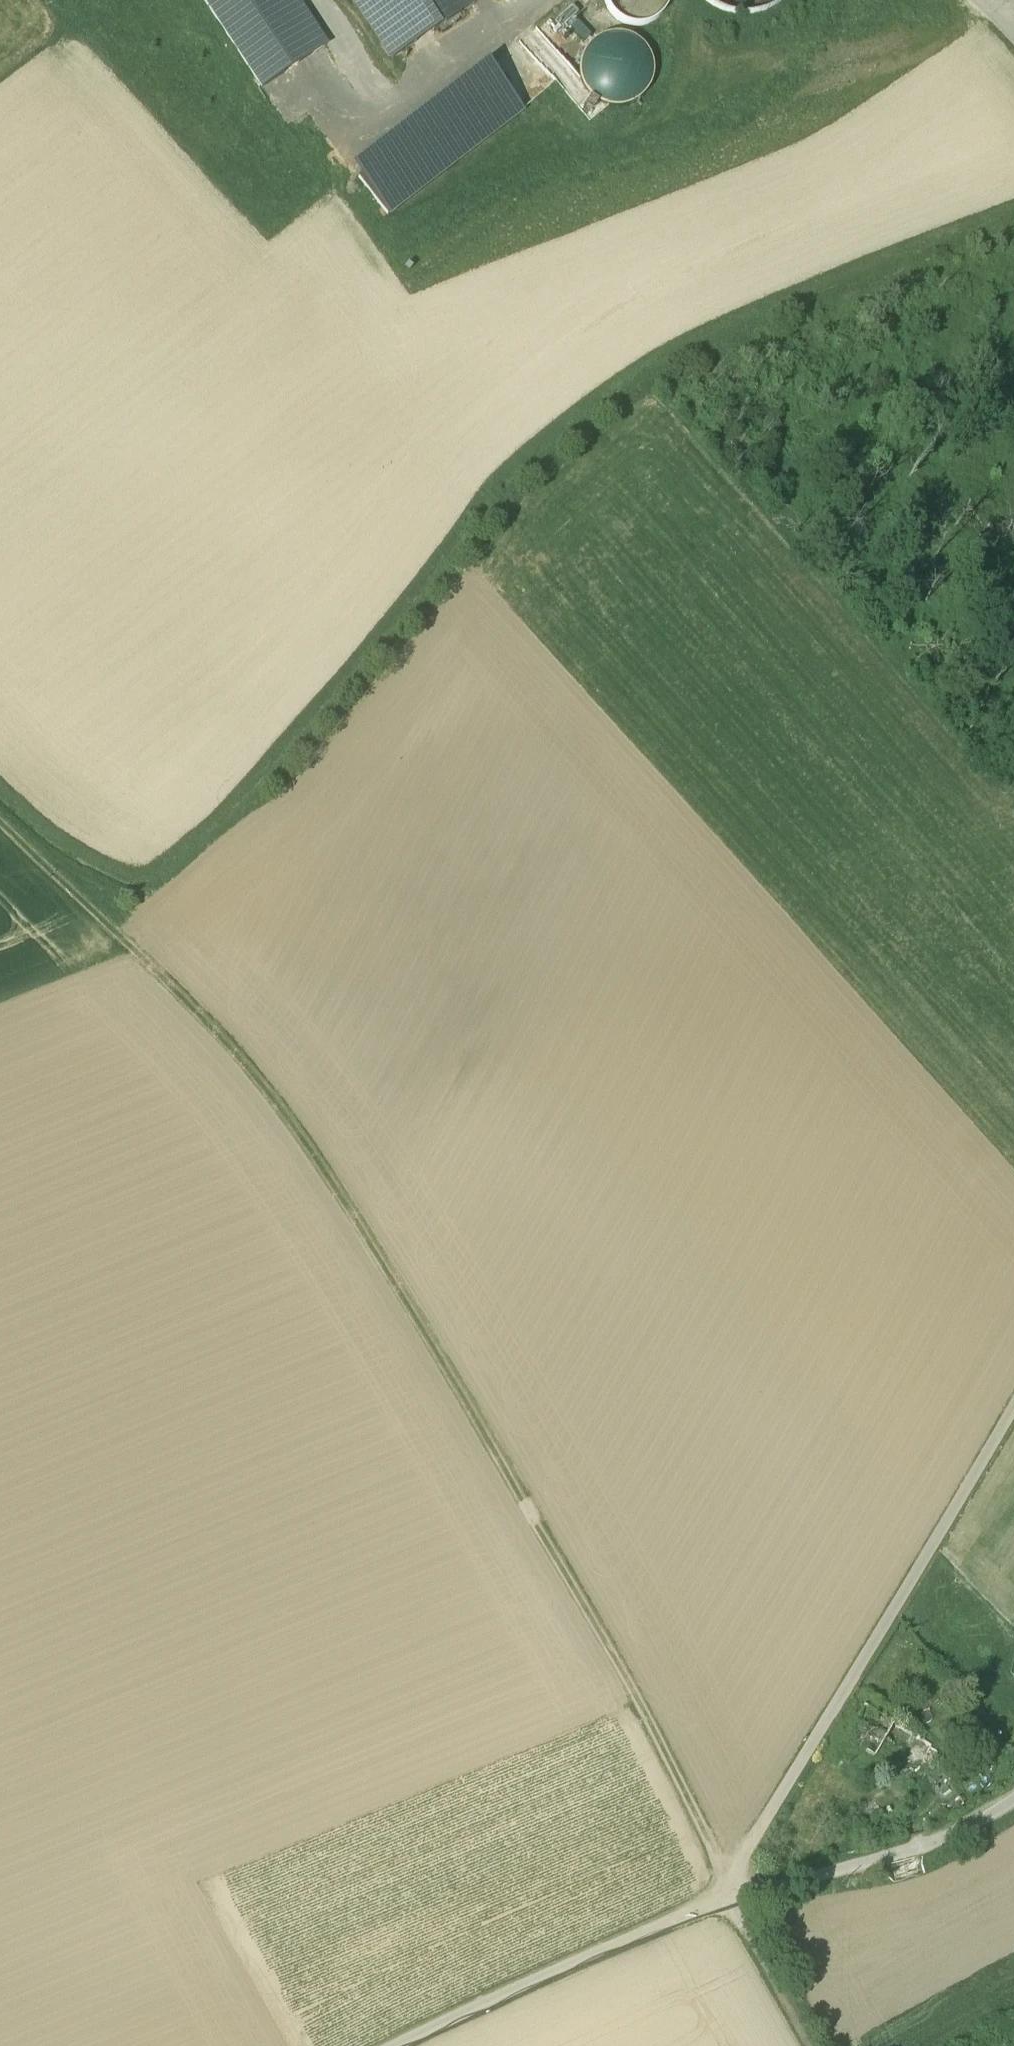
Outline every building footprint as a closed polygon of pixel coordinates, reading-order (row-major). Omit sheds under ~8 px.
[(292,0),(204,0),(262,88),(323,47),(292,0)] [(470,0),(354,0),(393,59),(474,6),(470,0)] [(612,18),(612,37),(579,52),(579,67),(598,107),(631,106),(655,95),(655,55),(650,44),(649,28),(678,15),(682,15),(682,0),(604,0),(612,18)] [(735,14),(756,13),(778,3),(781,0),(705,0),(713,6),(735,14)] [(394,143),(358,166),(388,212),(532,119),(494,60),(386,130),(394,143)]
